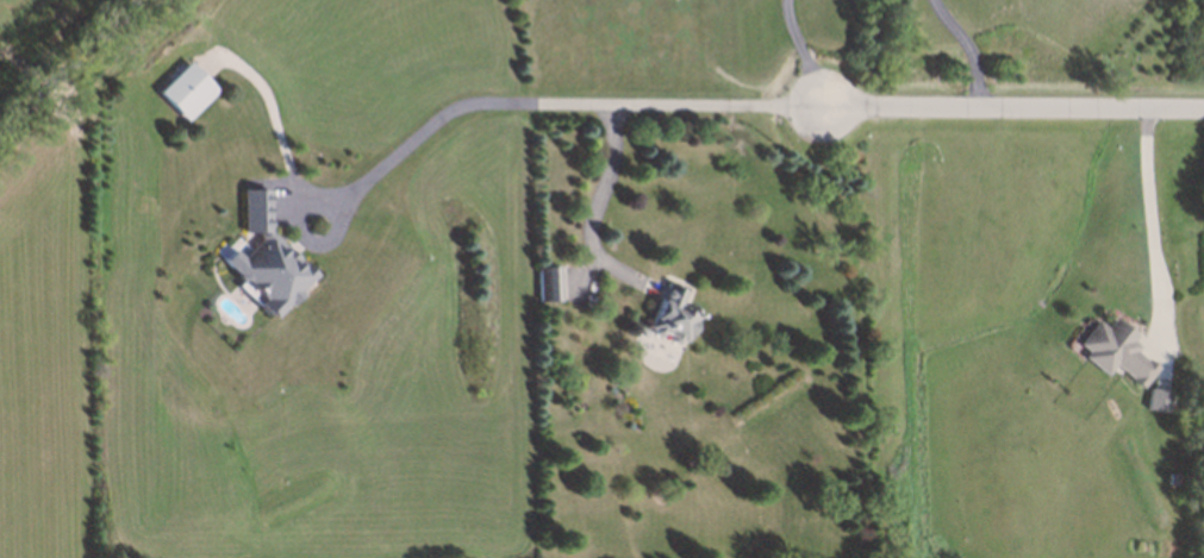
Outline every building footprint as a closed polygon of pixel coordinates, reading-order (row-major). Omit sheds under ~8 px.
[(155,89),(187,58),(212,86),(182,114),(155,89)] [(272,311),(257,299),(262,294),(254,275),(245,277),(223,256),(233,244),(241,251),(257,232),(257,225),(244,225),(244,183),(268,184),(268,228),(311,268),(272,311)] [(536,268),(559,268),(557,306),(535,306),(536,268)] [(669,282),(688,293),(684,300),(700,309),(680,350),(643,328),(669,282)] [(1093,326),(1102,332),(1110,325),(1129,339),(1127,343),(1135,349),(1131,355),(1152,370),(1140,388),(1110,365),(1104,375),(1084,358),(1087,353),(1078,347),(1093,326)] [(1148,410),(1169,410),(1170,390),(1149,389),(1148,410)]
